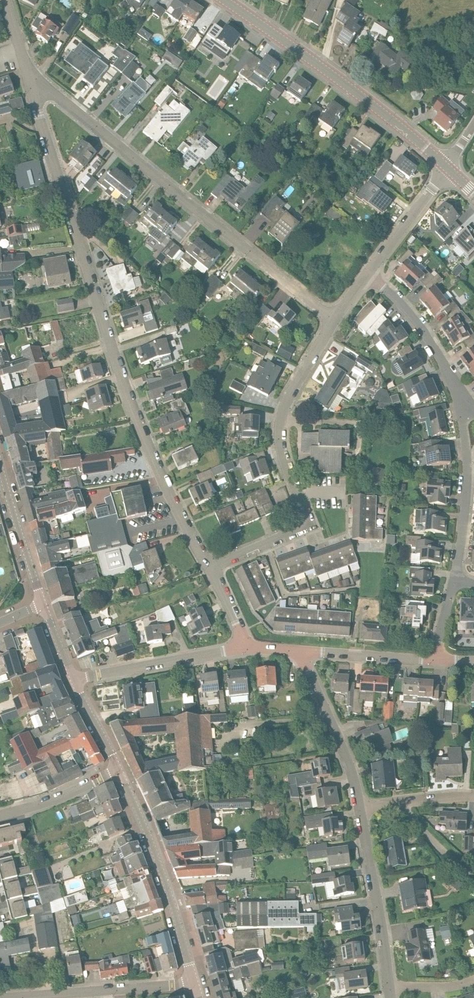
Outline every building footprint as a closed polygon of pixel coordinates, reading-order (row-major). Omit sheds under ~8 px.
[(132,12),(140,7),(145,0),(126,0),(132,12)] [(153,8),(156,4),(158,0),(151,0),(148,5),(153,8)] [(182,17),(192,2),(188,0),(177,0),(175,2),(174,1),(166,13),(172,17),(179,22),(182,17)] [(305,18),(319,25),(331,0),(312,0),(313,1),(305,18)] [(347,26),(354,16),(354,17),(358,11),(354,8),(360,0),(346,0),(345,2),(347,4),(340,15),(342,16),(339,20),(347,26)] [(182,17),(194,25),(204,10),(192,2),(182,17)] [(165,10),(156,4),(153,8),(151,12),(159,17),(165,10)] [(36,36),(37,37),(37,38),(42,41),(42,40),(48,43),(52,37),(54,38),(61,25),(48,17),(44,22),(38,18),(41,13),(41,12),(33,26),(39,30),(36,36)] [(70,35),(80,19),(72,14),(62,30),(70,35)] [(360,21),(354,17),(354,16),(347,26),(337,40),(349,48),(362,29),(357,26),(360,21)] [(376,21),(375,23),(367,38),(375,42),(379,34),(385,38),(388,32),(395,37),(396,31),(381,22),(380,23),(376,21)] [(148,41),(153,34),(142,27),(138,34),(148,41)] [(222,45),(230,51),(240,36),(227,27),(223,33),(214,27),(207,36),(208,36),(204,41),(218,51),(221,46),(222,45)] [(197,32),(192,29),(191,28),(183,39),(190,43),(197,32)] [(122,36),(118,42),(125,47),(129,41),(122,36)] [(382,44),(368,61),(376,67),(380,61),(389,68),(388,69),(395,74),(400,68),(406,72),(414,61),(408,56),(408,57),(400,51),(397,55),(382,44)] [(84,80),(93,87),(108,67),(99,60),(93,56),(92,58),(77,47),(73,52),(72,51),(65,61),(70,65),(71,63),(82,72),(83,70),(88,74),(84,80)] [(132,61),(133,62),(136,58),(125,51),(113,66),(122,74),(130,64),(132,61)] [(252,55),(247,51),(234,70),(239,74),(252,55)] [(266,55),(262,61),(252,55),(239,74),(248,80),(253,77),(255,74),(267,82),(275,72),(275,73),(277,70),(276,70),(280,65),(266,55)] [(175,57),(170,65),(178,70),(183,62),(175,57)] [(132,61),(130,64),(122,74),(128,79),(138,66),(133,62),(132,61)] [(14,93),(9,77),(0,80),(0,97),(14,93)] [(141,78),(135,84),(134,83),(119,99),(122,102),(116,108),(126,117),(135,106),(146,94),(145,93),(151,87),(141,78)] [(287,92),(289,93),(288,94),(300,102),(311,86),(299,78),(293,87),(292,85),(287,92)] [(285,89),(277,84),(269,95),(270,96),(268,99),(274,103),(276,100),(277,100),(285,89)] [(167,86),(155,101),(160,106),(173,90),(167,86)] [(421,89),(414,89),(411,94),(414,100),(420,100),(424,95),(421,89)] [(25,108),(22,98),(8,101),(0,103),(0,116),(12,113),(12,111),(25,108)] [(459,117),(448,107),(450,104),(443,98),(434,108),(441,114),(435,121),(447,131),(459,117)] [(227,102),(223,99),(216,109),(220,112),(227,102)] [(332,101),(325,112),(319,121),(332,130),(346,110),(332,101)] [(163,126),(173,134),(190,112),(184,107),(185,106),(181,104),(175,112),(165,105),(144,131),(153,139),(163,126)] [(305,128),(313,117),(319,107),(313,104),(299,124),(296,129),(298,130),(302,132),(305,128)] [(371,152),(381,137),(370,129),(370,130),(363,126),(359,132),(354,129),(352,132),(349,136),(342,146),(347,150),(350,145),(367,157),(371,151),(371,152)] [(185,156),(181,161),(190,169),(189,169),(192,172),(194,170),(193,170),(203,158),(207,161),(217,148),(203,137),(199,142),(198,141),(191,149),(183,143),(177,150),(185,156)] [(84,167),(85,168),(96,154),(83,143),(78,150),(79,151),(75,157),(73,155),(72,158),(79,163),(74,168),(79,173),(84,167)] [(405,160),(401,157),(394,166),(387,161),(374,177),(382,183),(390,172),(394,175),(399,170),(410,179),(418,168),(406,159),(405,160)] [(13,168),(19,192),(33,188),(45,185),(38,161),(13,168)] [(116,191),(116,190),(126,178),(115,169),(102,185),(107,190),(105,192),(111,197),(115,190),(116,191)] [(230,200),(242,210),(265,182),(257,175),(246,189),(233,179),(232,179),(227,174),(212,193),(217,198),(222,192),(231,198),(230,200)] [(373,176),(369,181),(382,192),(386,186),(382,183),(374,177),(373,176)] [(97,181),(92,177),(83,187),(89,191),(97,181)] [(138,187),(126,178),(116,190),(122,195),(117,201),(125,207),(131,201),(128,199),(138,187)] [(392,202),(378,192),(377,193),(369,204),(380,212),(385,206),(388,208),(392,202)] [(323,200),(327,204),(332,197),(328,194),(323,200)] [(152,231),(152,232),(166,214),(161,209),(163,207),(157,203),(152,209),(147,208),(145,211),(148,214),(141,223),(146,228),(150,223),(155,228),(152,231)] [(436,212),(435,213),(434,214),(435,225),(439,228),(436,231),(445,241),(460,226),(455,221),(460,217),(446,203),(439,209),(436,209),(436,212)] [(300,224),(276,205),(267,217),(272,221),(273,220),(277,224),(270,233),(275,237),(274,238),(276,239),(277,238),(284,243),(300,224)] [(329,206),(324,213),(338,224),(343,217),(329,206)] [(124,221),(125,222),(134,211),(129,207),(120,218),(124,221)] [(139,215),(134,211),(125,222),(129,225),(130,226),(139,215)] [(166,237),(178,223),(166,214),(152,232),(163,241),(166,237)] [(9,238),(9,237),(11,246),(14,245),(15,249),(23,247),(22,244),(26,243),(24,234),(29,233),(27,225),(22,226),(22,225),(6,228),(7,230),(5,230),(6,236),(8,236),(9,238)] [(453,241),(469,257),(473,252),(473,231),(469,226),(453,241)] [(407,241),(411,245),(416,239),(411,235),(407,241)] [(197,262),(209,248),(198,239),(181,259),(192,267),(197,262)] [(167,255),(176,245),(171,241),(161,253),(166,257),(167,255)] [(176,245),(167,255),(168,256),(163,261),(167,265),(172,259),(180,249),(176,245)] [(197,262),(208,271),(221,255),(216,250),(214,252),(209,248),(197,262)] [(395,274),(404,282),(420,264),(412,256),(414,254),(409,250),(399,261),(403,266),(395,274)] [(12,271),(26,263),(25,256),(0,258),(0,253),(0,273),(12,271)] [(51,287),(70,284),(65,258),(45,262),(51,287)] [(435,277),(426,269),(421,273),(417,269),(421,264),(420,264),(404,282),(412,290),(420,281),(425,286),(435,277)] [(124,265),(107,270),(110,278),(112,278),(113,282),(112,282),(116,294),(136,288),(131,274),(127,276),(124,265)] [(456,278),(464,270),(459,265),(451,273),(456,278)] [(242,293),(252,280),(240,271),(227,287),(233,292),(230,296),(235,300),(241,293),(242,293)] [(0,273),(0,289),(15,287),(12,272),(0,273)] [(420,299),(428,308),(442,296),(435,287),(443,280),(438,274),(435,277),(425,286),(430,291),(420,299)] [(205,295),(218,279),(212,275),(199,291),(205,295)] [(218,279),(205,295),(209,299),(222,283),(218,279)] [(252,280),(242,293),(247,297),(244,301),(250,305),(253,302),(263,289),(252,280)] [(165,294),(161,298),(166,304),(171,300),(165,294)] [(446,301),(442,296),(428,308),(435,317),(444,310),(449,315),(459,308),(451,298),(446,301)] [(57,302),(59,313),(75,310),(73,299),(57,302)] [(139,309),(121,315),(126,329),(144,324),(147,334),(159,331),(157,323),(152,321),(149,313),(152,309),(149,299),(137,303),(139,309)] [(11,318),(9,307),(3,308),(1,301),(0,301),(0,320),(11,318)] [(371,337),(387,320),(388,319),(383,315),(386,312),(380,306),(377,308),(371,301),(365,307),(359,314),(354,320),(359,327),(358,328),(365,334),(367,333),(371,337)] [(246,317),(251,321),(260,311),(255,306),(246,317)] [(284,330),(295,318),(289,313),(290,311),(284,306),(277,315),(273,312),(268,317),(284,330)] [(442,327),(448,337),(469,324),(472,322),(462,311),(461,312),(459,308),(449,315),(452,321),(442,327)] [(260,311),(251,321),(257,326),(266,315),(260,311)] [(387,320),(371,337),(378,331),(382,336),(379,339),(390,353),(408,338),(401,327),(396,331),(387,320)] [(63,340),(57,321),(50,322),(55,342),(63,340)] [(467,346),(473,341),(473,333),(469,324),(448,337),(454,347),(464,341),(467,346)] [(176,325),(164,329),(166,335),(178,332),(176,325)] [(215,341),(208,344),(211,351),(218,347),(215,341)] [(467,346),(470,351),(461,358),(467,367),(473,363),(473,341),(467,346)] [(171,355),(167,342),(138,350),(142,363),(160,358),(169,356),(171,355)] [(264,357),(267,351),(252,343),(249,350),(264,357)] [(409,345),(399,352),(402,359),(397,362),(405,376),(424,364),(416,351),(413,352),(409,345)] [(289,353),(279,348),(276,354),(289,361),(295,349),(292,347),(289,353)] [(22,353),(24,359),(5,366),(1,368),(4,377),(16,373),(20,372),(26,370),(48,363),(47,362),(45,363),(43,357),(44,356),(44,353),(42,354),(40,348),(22,353)] [(10,361),(8,352),(0,354),(0,378),(4,377),(1,368),(5,366),(4,363),(10,361)] [(336,369),(325,386),(338,395),(342,388),(344,387),(346,385),(346,384),(347,381),(349,378),(348,377),(357,364),(341,354),(333,367),(336,369)] [(372,364),(373,363),(360,355),(356,361),(369,369),(373,372),(376,366),(372,364)] [(192,364),(202,361),(201,357),(189,361),(191,367),(193,366),(192,364)] [(255,373),(261,376),(274,383),(281,370),(267,363),(261,361),(255,373)] [(33,387),(54,381),(64,377),(60,367),(50,370),(48,363),(26,370),(31,387),(31,388),(33,387)] [(100,365),(76,371),(79,384),(103,377),(100,365)] [(150,391),(146,392),(149,401),(151,401),(162,397),(163,404),(174,400),(172,394),(187,389),(183,374),(174,377),(171,368),(160,372),(159,372),(162,381),(149,385),(150,391)] [(20,391),(26,389),(25,387),(22,388),(22,387),(18,375),(17,375),(16,373),(4,377),(0,378),(0,397),(20,391)] [(426,374),(403,384),(397,387),(399,391),(404,389),(408,399),(417,394),(421,403),(439,395),(435,386),(432,387),(426,374)] [(274,383),(261,376),(257,383),(251,380),(249,385),(268,395),(274,383)] [(56,392),(57,392),(66,389),(64,377),(54,381),(56,392)] [(225,386),(230,387),(242,394),(246,387),(233,380),(231,384),(227,382),(225,386)] [(0,397),(0,421),(6,441),(19,437),(19,439),(45,434),(43,422),(16,426),(13,416),(11,407),(37,400),(38,403),(59,398),(57,392),(56,392),(54,381),(33,387),(31,388),(31,387),(26,389),(20,391),(0,397)] [(319,403),(314,411),(322,411),(325,407),(329,410),(338,395),(325,386),(315,401),(319,403)] [(90,412),(111,407),(109,401),(112,400),(109,392),(107,393),(106,387),(84,393),(90,412)] [(59,398),(38,403),(43,422),(45,434),(59,432),(59,431),(67,430),(59,398)] [(164,434),(185,425),(182,417),(190,415),(184,401),(183,398),(170,403),(174,414),(158,421),(164,434)] [(430,428),(432,427),(434,436),(447,433),(443,411),(437,412),(435,406),(419,409),(420,416),(421,419),(430,417),(431,421),(429,422),(430,428)] [(240,415),(241,408),(218,407),(217,414),(240,415)] [(234,424),(235,424),(234,434),(235,435),(242,436),(242,437),(259,437),(259,418),(238,417),(238,418),(235,417),(234,424)] [(107,437),(115,434),(114,428),(105,431),(107,437)] [(318,472),(341,473),(342,449),(349,449),(350,432),(319,431),(319,434),(302,433),(302,448),(311,448),(311,465),(317,465),(317,468),(318,468),(318,472)] [(59,460),(63,459),(59,432),(45,434),(19,439),(19,437),(6,441),(13,468),(31,465),(31,464),(28,454),(32,453),(31,447),(45,444),(48,462),(59,460)] [(442,440),(421,443),(422,451),(426,451),(428,466),(451,463),(449,447),(443,448),(442,440)] [(76,470),(77,476),(79,475),(79,476),(83,476),(83,474),(112,470),(111,463),(126,461),(125,455),(135,454),(134,448),(124,450),(63,459),(59,460),(61,471),(61,472),(76,470)] [(192,448),(175,455),(181,469),(198,461),(192,448)] [(270,468),(267,460),(264,451),(255,454),(255,456),(240,462),(244,476),(250,474),(252,481),(269,475),(267,469),(270,468)] [(232,462),(223,465),(226,472),(235,469),(232,462)] [(13,468),(20,491),(30,489),(35,488),(32,476),(37,475),(35,464),(31,464),(31,465),(13,468)] [(211,470),(214,476),(226,472),(223,465),(211,470)] [(81,482),(79,476),(79,475),(77,476),(68,478),(72,491),(83,489),(81,482)] [(446,497),(448,497),(449,497),(450,493),(450,492),(450,482),(440,481),(440,480),(429,479),(427,496),(428,496),(427,502),(446,504),(446,497)] [(214,497),(208,483),(201,486),(190,491),(196,505),(214,497)] [(128,556),(124,545),(128,544),(122,521),(147,515),(141,488),(111,495),(111,496),(117,515),(98,520),(87,523),(90,536),(88,537),(92,554),(97,553),(104,578),(134,570),(129,557),(129,556),(128,556)] [(275,512),(268,493),(265,488),(249,494),(255,508),(235,517),(231,507),(216,513),(226,537),(241,530),(240,527),(259,519),(259,517),(266,514),(266,516),(275,512)] [(37,512),(54,508),(59,507),(69,503),(66,495),(65,491),(54,493),(55,498),(36,502),(34,503),(30,489),(20,491),(30,525),(39,522),(37,512)] [(66,495),(69,503),(59,507),(54,508),(56,519),(62,518),(72,514),(85,508),(80,492),(66,495)] [(366,496),(354,495),(354,507),(376,507),(377,496),(366,496)] [(98,520),(117,515),(111,496),(104,499),(106,504),(94,508),(98,520)] [(354,507),(353,517),(376,518),(376,507),(354,507)] [(54,508),(37,512),(39,522),(30,525),(32,532),(44,529),(43,523),(56,519),(54,508)] [(439,518),(440,512),(440,511),(416,510),(415,523),(426,524),(426,531),(446,533),(447,518),(439,518)] [(353,528),(376,529),(376,526),(376,518),(353,517),(353,528)] [(376,529),(353,528),(353,539),(383,540),(383,529),(376,529)] [(62,534),(60,535),(54,536),(46,536),(44,529),(32,532),(37,549),(64,542),(62,534)] [(420,562),(441,563),(442,549),(435,548),(435,542),(421,541),(421,537),(407,536),(406,537),(406,545),(412,545),(412,548),(417,548),(416,554),(411,554),(410,563),(420,564),(420,562)] [(68,541),(70,548),(78,546),(76,539),(71,540),(68,541)] [(351,540),(340,544),(348,566),(358,562),(351,540)] [(68,541),(64,542),(37,549),(42,567),(58,563),(56,555),(70,551),(68,541)] [(133,568),(144,565),(148,576),(150,583),(152,584),(160,576),(158,575),(162,571),(155,551),(150,552),(146,542),(135,546),(129,557),(132,566),(133,568)] [(330,548),(338,570),(348,566),(340,544),(330,548)] [(307,548),(297,551),(305,573),(314,570),(317,577),(318,577),(310,555),(307,548)] [(338,570),(330,548),(320,552),(328,573),(338,570)] [(287,555),(295,577),(305,573),(297,551),(287,555)] [(310,555),(318,577),(328,573),(320,552),(310,555)] [(295,577),(287,555),(276,559),(284,581),(295,577)] [(236,571),(241,581),(262,571),(257,561),(236,571)] [(61,572),(58,563),(42,567),(48,590),(74,583),(75,586),(76,586),(100,580),(95,562),(71,569),(72,569),(67,570),(61,572)] [(413,579),(412,595),(423,596),(423,594),(433,595),(434,585),(434,584),(431,584),(431,573),(427,573),(427,569),(430,569),(430,568),(410,567),(410,568),(416,568),(416,579),(413,579)] [(245,591),(266,581),(262,571),(241,581),(245,591)] [(348,579),(341,581),(343,586),(343,587),(350,585),(348,579)] [(245,591),(250,601),(271,591),(266,581),(245,591)] [(135,596),(140,595),(136,582),(131,584),(135,596)] [(58,620),(76,615),(74,608),(77,607),(75,599),(72,589),(76,588),(76,586),(75,586),(74,583),(48,590),(52,606),(58,620)] [(146,583),(138,585),(141,595),(148,593),(146,583)] [(271,591),(250,601),(255,611),(276,601),(271,591)] [(183,600),(186,606),(191,603),(188,597),(183,600)] [(467,623),(467,629),(473,629),(473,601),(462,600),(461,622),(467,623)] [(412,629),(420,629),(420,626),(423,626),(423,617),(426,617),(426,610),(424,610),(425,602),(410,601),(409,608),(401,607),(401,618),(401,616),(413,617),(412,629)] [(175,619),(169,606),(156,612),(158,623),(162,623),(165,622),(175,619)] [(275,607),(274,630),(285,631),(286,608),(275,607)] [(296,632),(297,609),(286,608),(285,631),(296,632)] [(306,633),(308,610),(297,609),(296,632),(306,633)] [(201,610),(188,616),(192,623),(187,625),(193,636),(198,633),(199,635),(198,635),(198,636),(208,634),(207,633),(206,633),(205,630),(210,628),(201,610)] [(317,634),(319,611),(308,610),(306,633),(317,634)] [(319,611),(317,634),(328,634),(329,611),(319,611)] [(338,635),(340,612),(329,611),(328,634),(338,635)] [(338,635),(349,636),(350,636),(351,613),(340,612),(338,635)] [(90,638),(100,634),(115,628),(113,623),(88,633),(82,619),(80,614),(76,615),(58,620),(58,621),(63,620),(73,645),(90,638)] [(126,624),(115,629),(115,628),(100,634),(102,641),(114,636),(118,646),(114,647),(118,657),(135,651),(130,639),(131,638),(126,624)] [(145,630),(148,644),(162,641),(161,636),(171,634),(169,625),(145,630)] [(362,638),(377,640),(385,640),(386,627),(363,625),(362,638)] [(37,663),(24,667),(24,668),(21,669),(23,676),(55,666),(41,629),(25,634),(17,637),(13,639),(12,635),(11,635),(16,648),(29,643),(37,663)] [(100,634),(90,638),(73,645),(78,659),(95,653),(105,648),(102,641),(100,634)] [(3,655),(11,680),(23,676),(21,669),(24,668),(24,667),(21,667),(16,652),(17,651),(16,648),(11,635),(4,638),(9,653),(3,655)] [(13,701),(16,708),(19,718),(37,711),(70,699),(61,681),(55,666),(23,676),(11,680),(13,689),(17,687),(20,695),(26,693),(41,688),(41,689),(49,686),(52,693),(48,695),(48,696),(37,700),(34,693),(13,701)] [(276,692),(274,666),(257,667),(259,689),(259,694),(276,692)] [(246,673),(227,675),(228,681),(230,697),(248,695),(249,695),(246,673)] [(218,693),(216,675),(201,677),(203,693),(199,694),(201,703),(208,702),(207,698),(218,697),(220,710),(226,709),(224,693),(218,693)] [(347,707),(353,707),(354,690),(354,683),(348,682),(349,677),(335,676),(334,693),(347,693),(347,707)] [(360,690),(354,690),(353,707),(353,713),(361,714),(362,701),(365,701),(365,702),(373,703),(374,694),(375,679),(361,678),(360,690)] [(383,721),(386,721),(392,722),(394,702),(387,702),(388,695),(389,679),(375,679),(374,694),(381,694),(380,702),(384,702),(383,721)] [(403,702),(418,703),(418,696),(419,681),(405,680),(403,702)] [(434,682),(419,681),(418,696),(418,703),(430,703),(430,699),(439,699),(440,686),(433,685),(434,682)] [(124,688),(127,712),(144,709),(142,694),(155,692),(154,684),(124,688)] [(70,699),(37,711),(38,714),(43,726),(38,729),(41,734),(63,722),(64,722),(62,720),(77,712),(70,699)] [(444,723),(451,723),(453,699),(446,699),(444,723)] [(185,704),(186,717),(198,715),(197,703),(185,704)] [(443,722),(444,703),(437,703),(435,722),(443,722)] [(248,718),(256,717),(254,707),(247,708),(248,718)] [(16,709),(1,713),(3,722),(18,719),(16,709)] [(64,722),(63,722),(68,732),(64,734),(66,738),(38,751),(33,740),(41,736),(41,734),(38,729),(27,735),(13,742),(10,743),(19,761),(24,771),(36,765),(37,766),(55,758),(73,750),(69,744),(89,735),(78,714),(64,722)] [(174,733),(176,758),(178,771),(178,772),(214,768),(211,724),(227,723),(227,715),(173,720),(174,733)] [(173,720),(110,725),(122,751),(136,747),(135,746),(136,745),(140,744),(138,737),(174,733),(173,720)] [(370,751),(393,742),(386,721),(383,721),(364,721),(367,730),(357,734),(360,741),(365,739),(370,751)] [(13,742),(27,735),(25,730),(10,737),(13,742)] [(69,744),(73,750),(76,749),(79,755),(86,752),(90,760),(100,755),(89,735),(69,744)] [(249,741),(250,753),(260,752),(259,740),(249,741)] [(122,751),(137,783),(160,772),(161,775),(178,771),(176,758),(143,764),(136,745),(135,746),(136,747),(122,751)] [(446,780),(446,776),(462,776),(461,747),(447,748),(448,758),(433,759),(434,769),(436,769),(437,780),(446,780)] [(49,791),(49,792),(59,787),(83,776),(82,773),(78,765),(75,766),(63,772),(60,767),(55,758),(37,766),(38,770),(35,772),(41,786),(45,784),(49,791)] [(296,788),(297,788),(301,787),(321,784),(320,778),(331,776),(328,760),(311,763),(313,775),(295,778),(296,785),(289,786),(291,799),(298,798),(296,788)] [(72,762),(60,767),(63,772),(75,766),(72,762)] [(385,787),(392,786),(396,786),(393,763),(376,765),(377,772),(373,772),(375,790),(385,789),(385,787)] [(161,775),(160,772),(137,783),(151,813),(172,804),(174,804),(174,803),(184,802),(182,794),(171,797),(161,775)] [(75,806),(80,815),(93,810),(104,805),(119,799),(113,784),(87,795),(90,802),(88,803),(87,801),(75,806)] [(321,784),(301,787),(303,798),(315,795),(317,808),(338,805),(335,789),(322,791),(321,784)] [(104,805),(93,810),(96,817),(104,813),(106,818),(122,812),(117,801),(119,800),(119,799),(104,805)] [(188,811),(190,825),(211,821),(210,811),(209,811),(209,810),(251,809),(251,799),(208,800),(208,799),(206,800),(190,803),(185,802),(184,802),(174,803),(174,804),(172,804),(151,813),(155,823),(188,811)] [(454,811),(454,813),(440,813),(440,823),(447,824),(446,830),(466,831),(467,814),(459,814),(459,811),(454,811)] [(330,820),(329,813),(304,817),(306,830),(323,827),(324,837),(333,835),(332,833),(343,832),(342,822),(338,823),(337,818),(330,820)] [(82,820),(80,815),(70,820),(72,825),(82,820)] [(124,831),(119,818),(103,825),(96,828),(99,834),(106,831),(108,838),(124,831)] [(162,839),(165,849),(226,843),(225,830),(212,831),(211,821),(190,825),(191,835),(162,839)] [(17,843),(20,855),(26,854),(22,841),(18,835),(26,833),(24,826),(11,830),(10,826),(0,828),(0,847),(17,843)] [(116,852),(116,853),(138,844),(137,843),(134,844),(130,835),(117,840),(121,850),(116,852)] [(473,852),(473,837),(464,836),(464,852),(473,852)] [(407,865),(403,846),(402,838),(384,841),(389,869),(407,865)] [(252,849),(247,850),(233,852),(232,842),(226,843),(165,849),(174,870),(189,869),(186,862),(201,859),(201,857),(214,856),(215,867),(230,866),(233,865),(233,858),(253,856),(252,849)] [(110,858),(113,865),(115,864),(142,854),(138,844),(116,853),(117,855),(110,858)] [(329,867),(349,864),(347,848),(328,851),(327,844),(306,846),(308,860),(327,858),(329,867)] [(130,875),(147,869),(142,854),(115,864),(119,878),(130,875)] [(233,858),(233,865),(253,863),(253,856),(233,858)] [(2,881),(6,880),(17,877),(31,873),(30,866),(16,870),(13,857),(0,860),(0,874),(2,881)] [(189,869),(174,870),(177,879),(216,877),(216,876),(230,875),(230,866),(215,867),(189,869)] [(32,873),(38,890),(53,885),(47,868),(32,873)] [(127,888),(151,880),(147,869),(130,875),(131,877),(130,878),(129,877),(123,879),(124,882),(116,885),(118,891),(127,888)] [(312,883),(326,881),(325,874),(311,876),(312,883)] [(22,897),(37,893),(35,886),(21,890),(17,877),(6,880),(7,886),(4,887),(5,891),(4,891),(7,901),(11,900),(14,899),(22,897)] [(333,890),(334,897),(354,893),(352,884),(350,884),(349,878),(333,881),(335,890),(333,890)] [(400,885),(402,896),(405,896),(407,910),(414,909),(414,910),(426,908),(423,890),(426,889),(424,879),(410,882),(410,883),(400,885)] [(458,888),(462,883),(458,879),(454,884),(458,888)] [(124,900),(124,901),(155,890),(151,880),(127,888),(131,898),(124,900)] [(59,883),(53,885),(38,890),(42,906),(51,902),(64,898),(59,883)] [(203,893),(184,895),(187,907),(190,907),(191,908),(228,906),(228,904),(227,904),(225,896),(217,897),(216,890),(228,890),(227,883),(215,884),(214,883),(202,885),(203,893)] [(287,888),(287,899),(296,899),(296,888),(287,888)] [(139,907),(148,903),(161,900),(159,900),(155,890),(124,901),(126,909),(134,906),(135,908),(139,907)] [(85,891),(64,898),(67,908),(88,901),(85,891)] [(9,911),(12,920),(12,921),(22,918),(34,915),(42,913),(44,913),(42,906),(42,905),(26,910),(22,897),(14,899),(11,900),(12,906),(9,907),(10,911),(9,911)] [(135,908),(134,909),(137,919),(153,914),(153,913),(164,910),(161,900),(148,903),(139,907),(135,908)] [(42,906),(44,913),(42,913),(34,915),(35,925),(54,922),(52,911),(51,902),(42,906)] [(237,928),(268,928),(317,927),(316,914),(299,915),(299,902),(236,903),(237,928)] [(78,913),(75,905),(67,908),(69,915),(78,913)] [(228,906),(191,908),(197,931),(208,928),(208,929),(216,927),(217,930),(219,929),(219,931),(225,929),(222,919),(212,922),(210,914),(220,912),(220,913),(229,912),(228,906)] [(353,917),(351,907),(334,909),(336,922),(340,922),(342,932),(360,929),(358,916),(353,917)] [(121,922),(129,919),(127,912),(119,915),(121,922)] [(71,916),(74,926),(82,924),(79,915),(71,916)] [(54,922),(35,925),(38,938),(40,952),(41,952),(41,951),(55,948),(58,947),(54,922)] [(6,973),(6,972),(5,972),(3,958),(31,953),(29,941),(6,946),(4,935),(5,934),(3,923),(0,924),(0,974),(6,973)] [(441,927),(443,938),(451,936),(449,925),(441,927)] [(197,931),(202,947),(220,943),(217,930),(216,927),(208,929),(208,928),(197,931)] [(413,960),(414,963),(430,960),(427,942),(434,941),(432,929),(425,930),(408,933),(411,948),(406,949),(408,961),(413,960)] [(264,937),(258,937),(257,930),(233,933),(235,951),(259,948),(265,948),(264,937)] [(161,946),(163,954),(173,952),(168,933),(156,936),(156,937),(146,939),(148,947),(158,944),(159,946),(161,946)] [(343,963),(365,960),(362,944),(341,947),(343,963)] [(205,959),(210,977),(235,969),(255,963),(259,962),(256,950),(243,954),(244,957),(232,960),(231,953),(232,952),(232,951),(225,948),(215,950),(217,956),(205,959)] [(65,959),(68,976),(81,975),(78,956),(79,956),(79,951),(66,953),(66,958),(65,959)] [(178,970),(173,952),(163,954),(164,957),(159,958),(163,973),(178,970)] [(148,974),(157,972),(152,956),(144,959),(148,974)] [(98,963),(99,969),(101,980),(129,975),(127,963),(123,964),(122,957),(113,959),(105,961),(98,963)] [(248,970),(260,967),(259,962),(255,963),(235,969),(210,977),(216,997),(236,997),(231,982),(250,977),(248,970)] [(349,967),(335,968),(337,978),(344,977),(346,990),(367,988),(365,972),(350,974),(349,967)] [(293,997),(298,997),(301,997),(298,989),(291,991),(293,997)]
